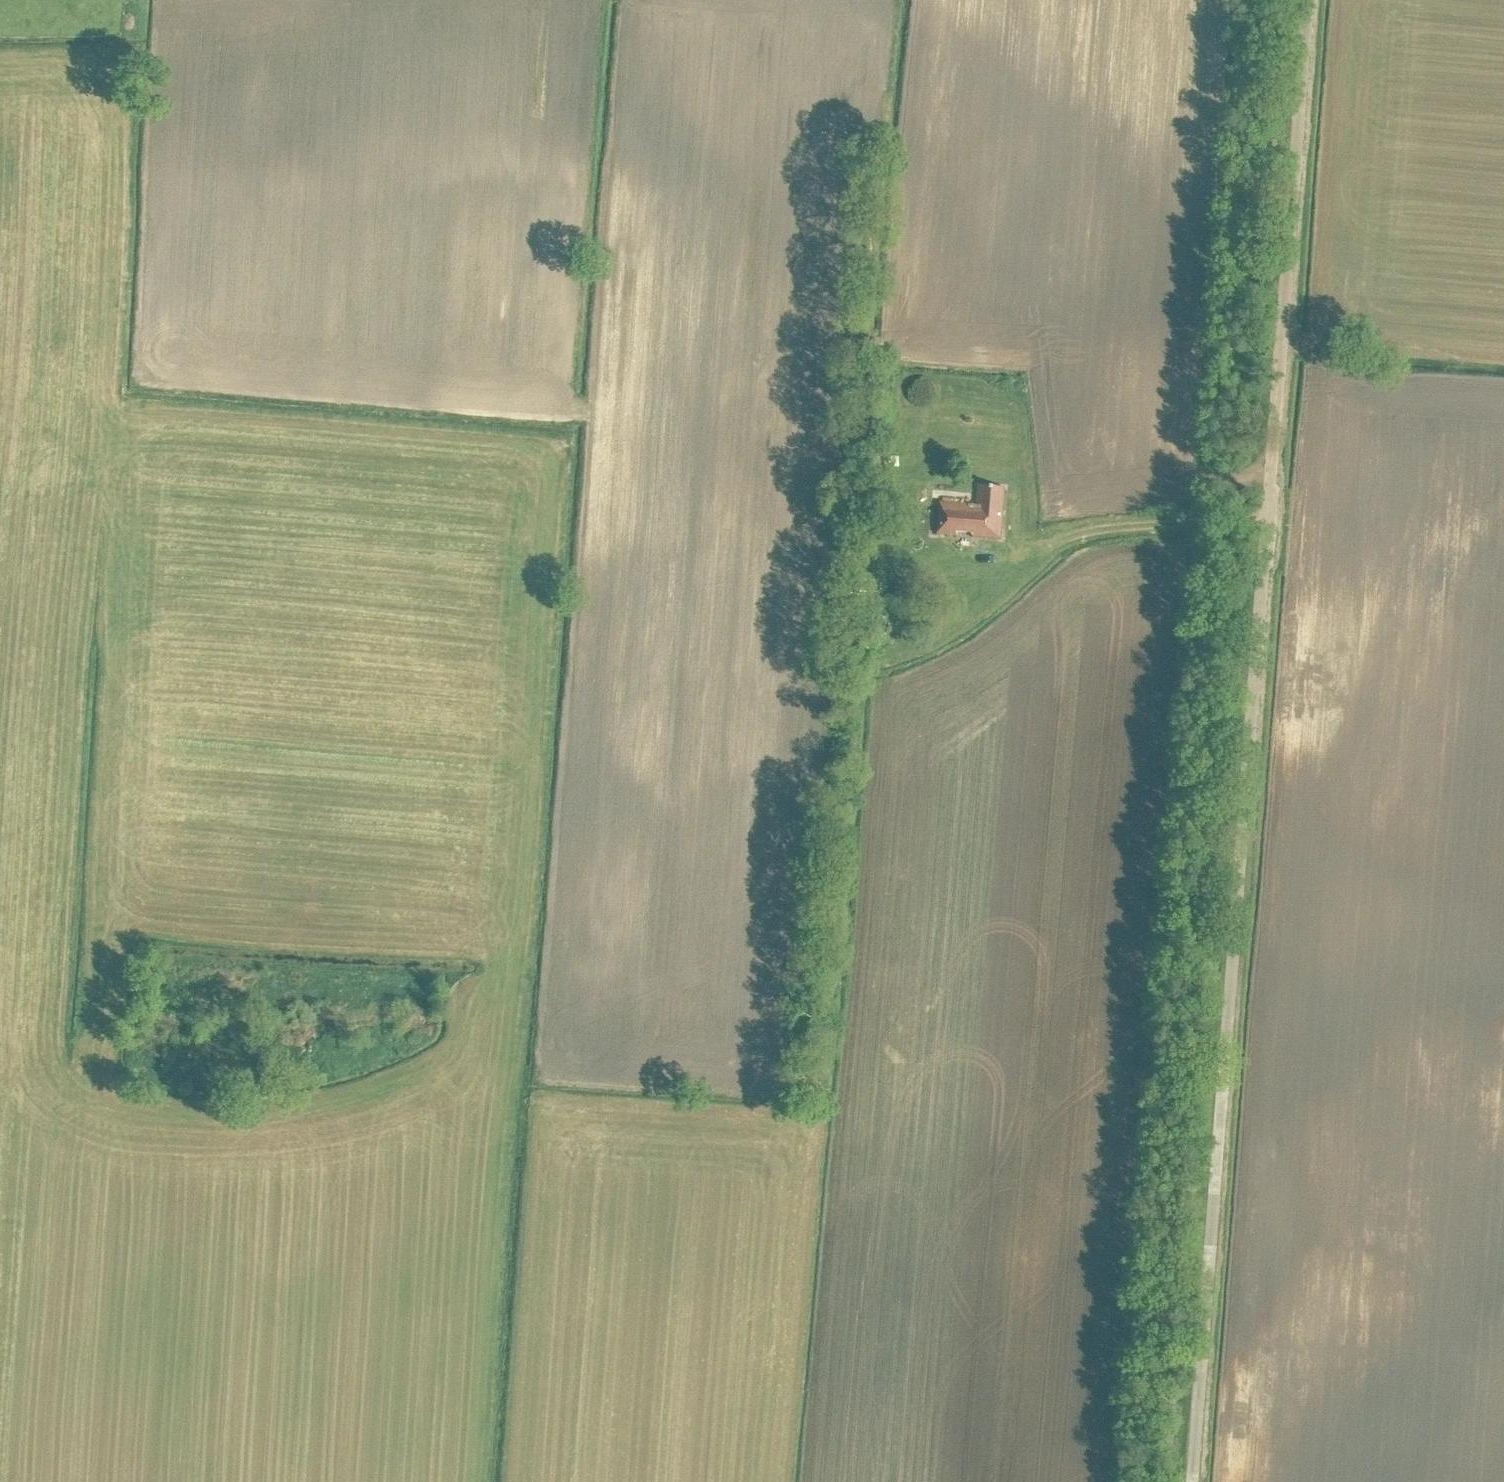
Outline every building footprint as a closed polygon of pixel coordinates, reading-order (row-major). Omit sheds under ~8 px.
[(1004,489),(978,486),(977,506),(940,503),(937,534),(956,536),(956,532),(972,533),(972,537),(1000,539),(1004,489)]
